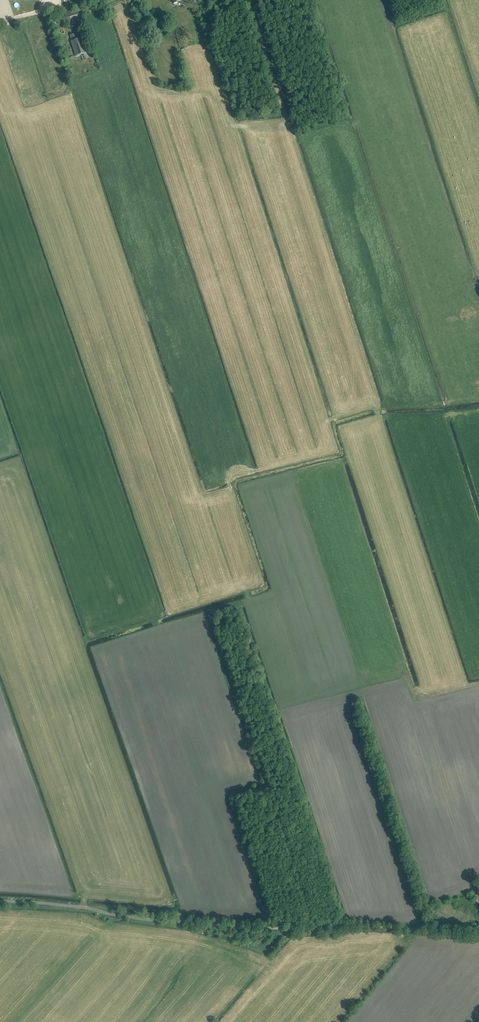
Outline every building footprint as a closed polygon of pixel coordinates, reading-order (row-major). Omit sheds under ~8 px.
[(64,12),(65,18),(79,14),(78,8),(64,12)] [(76,56),(87,52),(82,38),(77,40),(75,34),(70,35),(72,41),(71,42),(76,56)]
